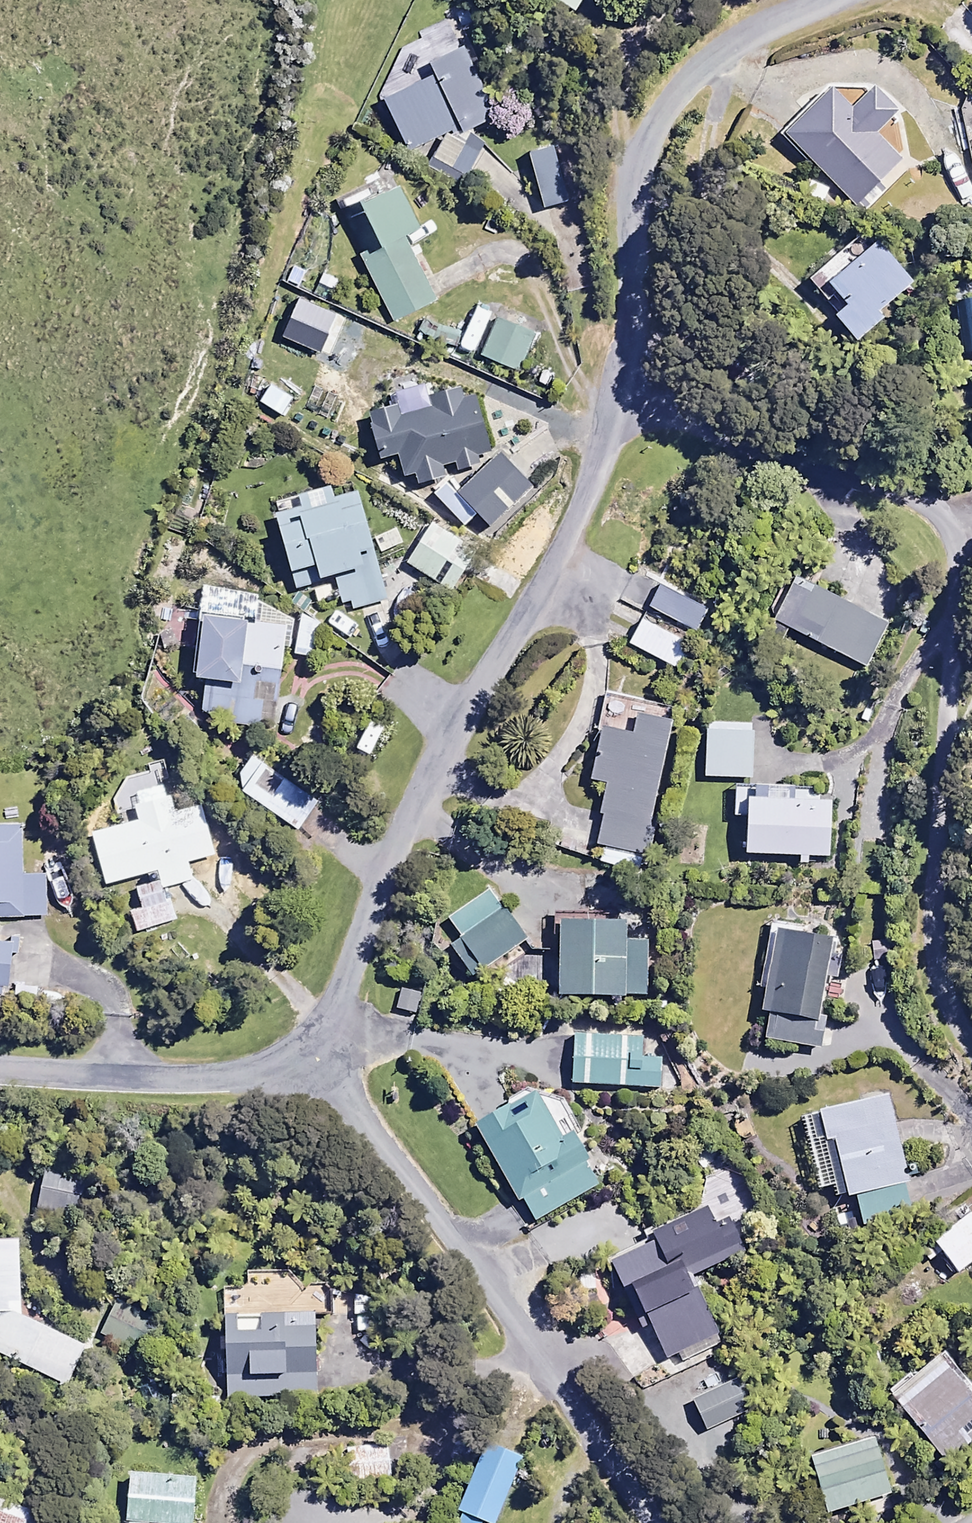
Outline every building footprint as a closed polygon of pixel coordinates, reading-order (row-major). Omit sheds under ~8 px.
[(458,124),(468,120),(470,125),(494,115),(469,57),(488,48),(468,2),(442,13),(446,21),(421,32),(438,71),(388,93),(410,145),(458,124)] [(885,189),(878,182),(903,156),(877,131),(901,106),(876,81),(853,105),(832,84),(785,132),(857,203),(863,197),(871,204),(885,189)] [(486,145),(458,124),(434,156),(462,177),(486,145)] [(563,175),(553,145),(529,152),(539,183),(563,175)] [(807,175),(798,193),(823,205),(832,187),(807,175)] [(414,251),(423,247),(413,227),(421,223),(399,179),(376,190),(371,179),(334,197),(394,317),(437,296),(414,251)] [(911,282),(872,234),(821,276),(829,286),(816,296),(854,342),(881,319),(876,312),(911,282)] [(954,298),(959,353),(971,351),(971,297),(954,298)] [(535,330),(498,314),(481,353),(518,369),(535,330)] [(394,451),(402,480),(411,477),(413,485),(447,475),(444,462),(451,460),(460,492),(493,522),(531,480),(499,450),(493,456),(475,390),(459,395),(457,387),(411,400),(413,408),(403,410),(401,400),(368,409),(372,421),(368,422),(377,456),(394,451)] [(319,604),(340,599),(343,609),(387,598),(379,566),(366,569),(361,549),(374,545),(360,489),(334,496),(331,484),(295,493),(298,505),(278,510),(296,586),(313,581),(319,604)] [(476,548),(428,519),(403,560),(451,589),(476,548)] [(888,621),(794,576),(775,616),(868,662),(888,621)] [(709,609),(662,580),(647,604),(694,633),(709,609)] [(295,616),(238,586),(203,591),(192,671),(207,673),(202,717),(274,726),(285,643),(291,644),(295,616)] [(323,619),(301,614),(294,651),(316,655),(323,619)] [(694,644),(643,617),(630,642),(682,669),(694,644)] [(671,719),(638,713),(634,731),(602,724),(592,777),(610,781),(598,841),(645,850),(671,719)] [(754,731),(706,729),(704,773),(751,775),(754,731)] [(316,797),(253,754),(233,783),(296,827),(316,797)] [(150,882),(135,886),(140,904),(129,907),(136,929),(177,918),(168,884),(194,877),(163,765),(126,776),(138,818),(93,830),(107,881),(147,870),(150,882)] [(779,786),(734,784),(732,812),(749,813),(748,849),(829,853),(832,793),(779,791),(779,786)] [(0,824),(0,915),(47,914),(46,874),(23,874),(22,823),(0,824)] [(529,946),(509,910),(455,941),(475,976),(529,946)] [(625,916),(561,918),(563,995),(649,993),(648,941),(626,941),(625,916)] [(832,931),(776,924),(762,1036),(818,1043),(832,931)] [(0,938),(0,983),(9,984),(13,939),(0,938)] [(642,1036),(574,1036),(574,1084),(660,1085),(661,1057),(642,1057),(642,1036)] [(563,1135),(539,1089),(478,1120),(515,1191),(520,1188),(535,1217),(601,1183),(573,1129),(563,1135)] [(911,1212),(890,1096),(806,1111),(819,1186),(837,1183),(840,1197),(855,1195),(860,1221),(911,1212)] [(85,1176),(47,1169),(39,1211),(77,1218),(85,1176)] [(719,1228),(708,1205),(651,1232),(655,1240),(613,1259),(643,1321),(650,1318),(673,1368),(724,1344),(691,1275),(744,1249),(731,1222),(719,1228)] [(971,1212),(934,1239),(958,1271),(971,1260),(971,1213),(971,1212)] [(0,1238),(0,1311),(2,1311),(0,1315),(0,1353),(66,1384),(85,1343),(21,1313),(19,1238),(0,1238)] [(248,1286),(225,1286),(228,1396),(317,1394),(315,1314),(331,1314),(330,1274),(248,1276),(248,1286)] [(156,1318),(118,1301),(103,1333),(141,1351),(156,1318)] [(940,1354),(891,1392),(946,1461),(971,1440),(971,1395),(940,1354)] [(754,1408),(741,1378),(694,1398),(707,1428),(754,1408)] [(890,1492),(873,1436),(809,1456),(826,1511),(890,1492)] [(390,1476),(389,1446),(347,1448),(348,1477),(390,1476)] [(476,1467),(459,1512),(487,1522),(495,1522),(511,1481),(476,1467)] [(130,1471),(127,1520),(175,1522),(193,1522),(196,1474),(130,1471)] [(0,1496),(0,1522),(25,1522),(31,1506),(0,1496)]
